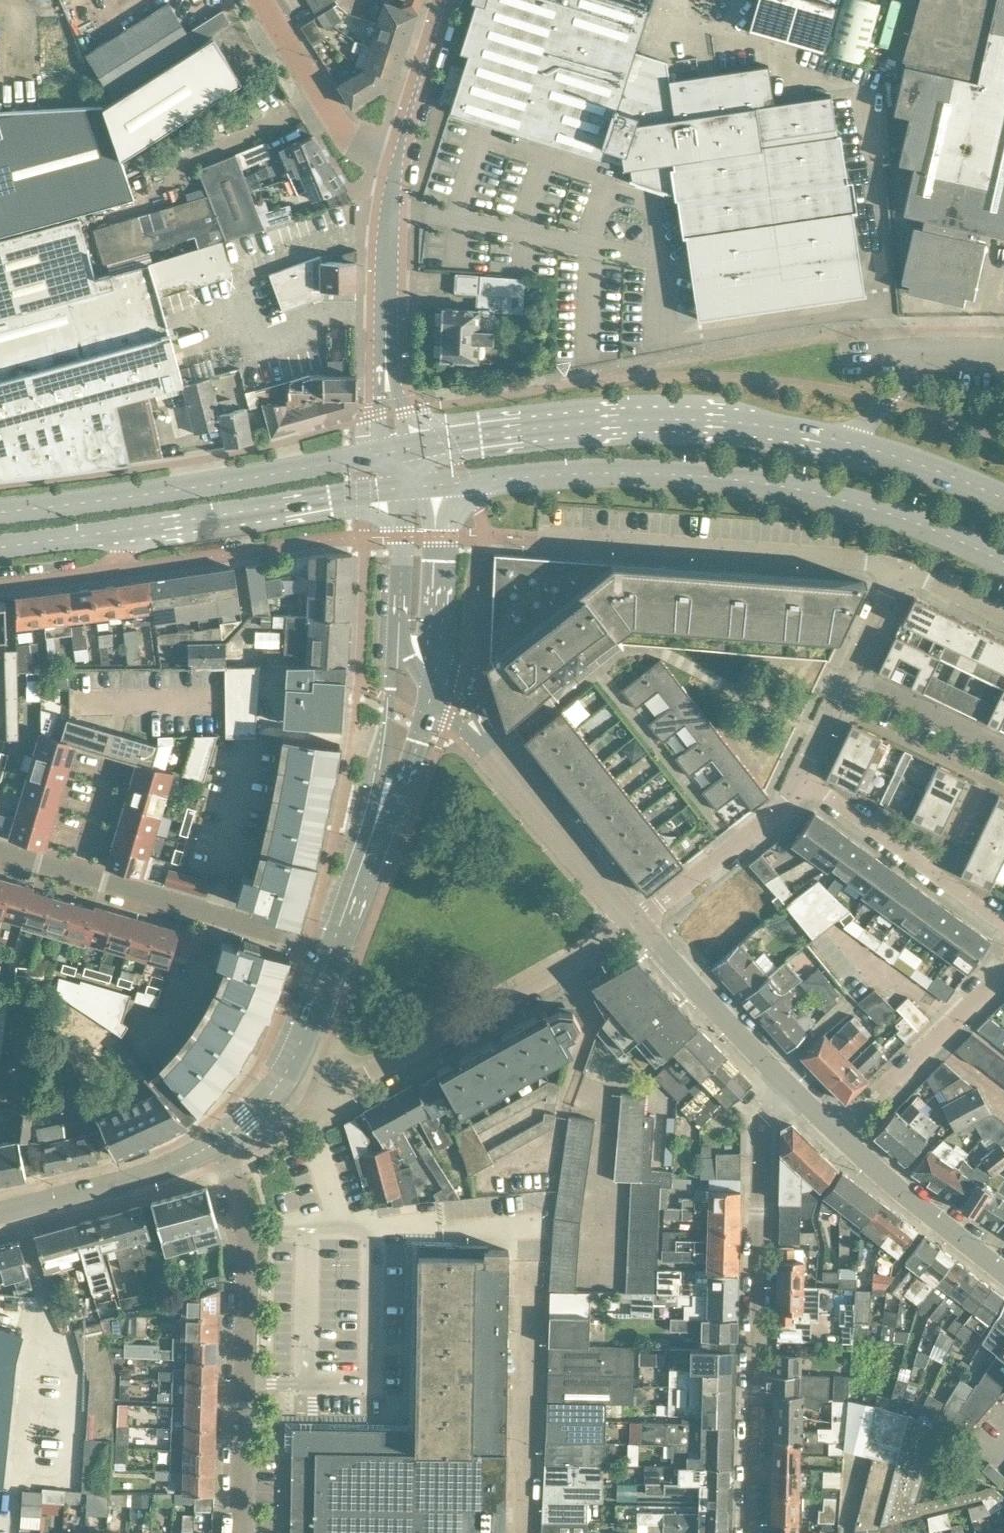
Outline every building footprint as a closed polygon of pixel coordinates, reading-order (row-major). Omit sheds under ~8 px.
[(308,2),(315,12),(333,0),(311,0),(308,2)] [(382,1),(418,12),(422,0),(402,0),(400,5),(382,0),(382,1)] [(451,63),(439,101),(452,105),(450,112),(601,159),(605,147),(621,152),(623,168),(630,167),(631,173),(629,180),(635,182),(634,184),(663,193),(664,191),(670,193),(670,192),(673,193),(674,199),(677,198),(682,236),(686,236),(686,239),(688,239),(689,248),(687,249),(692,277),(693,277),(698,312),(699,315),(697,315),(698,318),(701,318),(701,316),(710,315),(776,305),(777,307),(815,301),(815,300),(862,293),(862,295),(865,294),(865,291),(863,291),(862,282),(859,263),(859,262),(852,212),(857,211),(852,180),(847,181),(840,133),(836,134),(831,95),(774,103),(768,64),(669,79),(667,63),(634,53),(648,9),(621,0),(471,0),(471,1),(476,3),(460,52),(468,55),(464,67),(451,63)] [(748,30),(786,41),(798,0),(757,0),(748,30)] [(786,41),(823,52),(837,6),(816,0),(798,0),(786,41)] [(827,53),(864,63),(881,4),(866,0),(843,0),(827,53)] [(903,60),(900,76),(1003,107),(1003,0),(920,0),(903,60)] [(411,34),(418,12),(382,1),(375,24),(411,34)] [(112,95),(194,44),(169,3),(87,53),(112,95)] [(324,12),(333,26),(342,20),(333,6),(324,12)] [(333,26),(324,12),(317,16),(326,30),(333,26)] [(301,26),(313,45),(325,37),(313,19),(301,26)] [(375,24),(368,44),(404,55),(411,34),(375,24)] [(213,37),(102,107),(121,158),(241,81),(213,37)] [(355,40),(352,50),(359,52),(355,65),(363,68),(364,66),(364,67),(388,75),(397,78),(404,55),(368,44),(355,40)] [(364,67),(363,69),(338,85),(351,107),(384,86),(388,75),(364,67)] [(898,163),(913,166),(902,213),(924,218),(921,228),(913,226),(901,282),(909,283),(907,292),(963,304),(965,296),(973,298),(985,242),(977,240),(979,230),(1003,236),(1003,107),(900,76),(894,111),(909,115),(898,163)] [(102,107),(102,106),(0,111),(0,128),(2,135),(0,136),(0,235),(135,198),(121,158),(102,107)] [(298,175),(329,161),(313,135),(279,150),(291,177),(298,175)] [(236,155),(242,169),(271,157),(265,142),(236,153),(236,155)] [(261,216),(256,205),(242,169),(236,155),(199,169),(209,194),(95,230),(104,263),(190,237),(194,250),(222,241),(264,228),(261,216)] [(312,199),(344,187),(345,187),(329,161),(298,175),(291,177),(299,194),(308,190),(312,199)] [(261,216),(264,228),(294,218),(290,204),(269,211),(266,201),(256,205),(261,216)] [(95,277),(80,219),(0,241),(0,303),(95,277)] [(222,241),(194,250),(149,262),(159,297),(232,275),(222,241)] [(320,255),(269,274),(283,311),(324,296),(323,290),(356,289),(356,261),(356,249),(343,253),(343,261),(322,261),(320,255)] [(77,469),(130,462),(130,461),(116,402),(155,391),(183,384),(179,369),(159,297),(149,262),(95,277),(0,303),(0,478),(28,475),(77,469)] [(524,277),(456,273),(454,292),(470,293),(469,309),(441,308),(440,359),(477,360),(478,341),(491,341),(492,311),(523,312),(524,277)] [(287,403),(261,403),(271,437),(355,413),(356,375),(315,374),(307,375),(306,375),(287,380),(287,403)] [(217,401),(212,376),(183,384),(195,433),(222,428),(217,401)] [(130,461),(163,456),(152,409),(159,407),(155,391),(116,402),(130,461)] [(250,408),(258,406),(255,394),(247,396),(250,408)] [(226,446),(252,441),(245,408),(232,411),(230,399),(217,401),(222,428),(226,446)] [(310,555),(309,574),(351,577),(352,553),(328,552),(310,555)] [(828,659),(829,659),(866,581),(494,554),(490,660),(486,664),(505,724),(509,721),(576,805),(620,861),(646,893),(769,795),(765,790),(707,717),(661,658),(650,645),(666,647),(749,653),(798,656),(803,657),(828,659)] [(263,563),(246,566),(249,584),(266,582),(263,563)] [(234,567),(212,571),(219,613),(240,610),(234,567)] [(198,617),(219,613),(212,571),(191,574),(198,617)] [(191,574),(170,577),(177,620),(198,617),(191,574)] [(309,574),(308,594),(350,597),(351,577),(309,574)] [(155,623),(177,620),(170,577),(148,580),(152,610),(153,609),(155,623)] [(266,582),(249,584),(251,600),(269,598),(283,597),(280,579),(266,582)] [(148,580),(118,585),(122,614),(122,618),(134,617),(135,623),(149,622),(147,610),(149,610),(152,610),(148,580)] [(118,585),(93,588),(96,617),(97,622),(110,621),(109,615),(122,614),(118,585)] [(83,619),(96,617),(93,588),(68,591),(71,620),(72,633),(74,647),(88,645),(86,633),(84,633),(83,619)] [(72,633),(71,620),(68,591),(41,594),(45,624),(46,636),(55,635),(72,633)] [(32,625),(45,624),(41,594),(16,597),(17,632),(33,630),(32,625)] [(308,594),(307,616),(349,617),(350,597),(308,594)] [(914,596),(895,635),(906,641),(913,626),(924,632),(936,607),(914,596)] [(269,598),(251,600),(253,615),(263,615),(271,615),(269,598)] [(936,607),(924,632),(935,637),(928,651),(939,656),(958,618),(936,607)] [(263,615),(262,627),(275,628),(275,615),(271,615),(263,615)] [(285,649),(263,649),(263,665),(286,664),(346,663),(349,618),(349,617),(307,616),(288,615),(275,615),(275,628),(287,628),(285,649)] [(221,621),(221,625),(223,637),(225,637),(242,619),(242,618),(221,621)] [(939,658),(955,665),(974,625),(958,618),(939,656),(938,657),(939,658)] [(201,638),(223,637),(221,625),(200,628),(201,638)] [(990,633),(974,625),(955,665),(971,673),(990,633)] [(179,630),(180,638),(201,638),(200,628),(195,629),(195,627),(179,629),(179,630)] [(128,663),(141,663),(139,651),(136,629),(124,630),(127,653),(128,663)] [(181,643),(180,638),(179,630),(156,634),(158,643),(181,643)] [(98,633),(102,663),(110,663),(108,646),(113,645),(111,632),(98,633)] [(990,633),(971,673),(987,680),(1003,645),(1003,640),(990,633)] [(901,656),(910,661),(917,646),(895,635),(878,670),(890,676),(901,656)] [(29,640),(17,641),(17,649),(18,665),(32,666),(32,665),(29,640)] [(189,643),(189,666),(226,665),(226,642),(189,643)] [(987,680),(1003,688),(1003,687),(1003,645),(987,680)] [(916,675),(910,685),(923,691),(939,658),(938,657),(939,656),(917,646),(910,661),(920,666),(916,675)] [(5,649),(7,740),(19,740),(18,671),(18,665),(17,649),(5,649)] [(58,664),(57,651),(48,652),(49,664),(58,664)] [(285,687),(283,724),(308,726),(311,676),(345,679),(346,663),(286,664),(285,687)] [(896,665),(890,676),(900,681),(906,670),(896,665)] [(225,667),(225,668),(226,737),(255,736),(260,667),(225,667)] [(41,671),(41,679),(55,679),(55,670),(41,671)] [(906,670),(900,681),(910,685),(916,675),(906,670)] [(27,679),(41,679),(41,671),(27,671),(27,679)] [(311,676),(308,726),(342,727),(345,679),(311,676)] [(948,692),(952,684),(942,678),(938,687),(948,692)] [(948,692),(938,687),(933,697),(944,702),(948,692)] [(1003,688),(986,722),(999,728),(1003,717),(1003,688)] [(970,703),(980,708),(985,699),(974,694),(970,703)] [(976,717),(980,708),(970,703),(965,712),(976,717)] [(57,714),(51,735),(50,737),(76,744),(106,753),(113,731),(70,718),(57,714)] [(878,744),(881,738),(880,737),(862,728),(856,725),(852,723),(839,750),(876,768),(886,747),(878,744)] [(115,756),(136,762),(152,767),(152,765),(159,744),(113,731),(106,753),(115,756)] [(40,732),(33,754),(70,765),(76,744),(50,737),(51,735),(40,732)] [(217,735),(195,735),(183,775),(196,779),(204,781),(217,735)] [(172,736),(159,737),(159,745),(170,744),(172,744),(172,736)] [(261,850),(254,876),(243,873),(236,897),(253,902),(251,908),(299,922),(316,862),(315,861),(328,804),(334,776),(335,776),(340,744),(282,736),(282,738),(283,738),(279,766),(274,794),(268,822),(261,850)] [(839,750),(826,777),(830,779),(836,782),(854,790),(855,791),(858,786),(866,790),(876,768),(839,750)] [(905,750),(899,763),(906,767),(913,753),(905,750)] [(4,767),(8,754),(1,752),(0,754),(0,766),(4,767)] [(63,786),(70,765),(33,754),(27,775),(63,786)] [(136,762),(130,783),(167,794),(173,771),(152,765),(152,767),(136,762)] [(900,780),(906,767),(899,763),(892,776),(900,780)] [(938,765),(937,765),(924,791),(953,805),(966,780),(966,779),(962,777),(956,774),(938,765)] [(57,807),(63,786),(27,775),(21,796),(57,807)] [(892,776),(886,789),(893,792),(900,780),(892,776)] [(204,781),(196,779),(192,792),(200,794),(204,781)] [(130,783),(124,804),(160,814),(167,794),(130,783)] [(915,787),(905,809),(914,813),(911,818),(912,819),(930,827),(936,830),(940,832),(941,831),(952,808),(953,805),(924,791),(915,787)] [(887,806),(893,792),(886,789),(880,802),(887,806)] [(986,821),(1003,830),(1003,797),(1003,796),(999,794),(998,795),(986,821)] [(51,827),(57,807),(21,796),(15,817),(51,827)] [(124,804),(118,824),(154,835),(160,814),(124,804)] [(187,806),(184,820),(191,822),(195,809),(187,806)] [(792,844),(809,856),(831,825),(815,813),(815,812),(814,812),(804,826),(791,844),(792,844)] [(45,848),(51,827),(15,817),(7,814),(1,835),(45,848)] [(191,822),(184,820),(180,833),(187,836),(191,822)] [(1003,858),(1003,830),(986,821),(985,823),(973,846),(973,847),(1002,861),(1003,858)] [(118,824),(112,845),(148,856),(154,835),(118,824)] [(849,838),(831,825),(809,856),(827,869),(849,838)] [(831,866),(847,878),(867,851),(849,838),(827,869),(828,869),(831,866)] [(153,857),(148,856),(112,845),(106,866),(147,878),(153,857)] [(960,874),(964,876),(988,887),(989,888),(1002,861),(973,847),(972,849),(961,872),(960,874)] [(175,848),(171,861),(179,864),(183,850),(175,848)] [(884,864),(867,851),(847,878),(864,890),(861,894),(862,894),(884,864)] [(761,853),(749,864),(765,882),(778,874),(761,853)] [(862,894),(879,907),(902,876),(884,864),(862,894)] [(169,869),(164,883),(173,885),(177,871),(169,869)] [(765,882),(776,894),(777,895),(781,901),(790,892),(778,874),(765,882)] [(919,889),(902,876),(879,907),(897,920),(919,889)] [(3,917),(2,917),(12,880),(0,877),(0,925),(3,917)] [(33,886),(12,880),(2,917),(3,917),(22,923),(33,886)] [(786,904),(786,905),(813,938),(837,919),(849,910),(818,880),(786,904)] [(34,887),(33,886),(22,923),(21,926),(42,932),(53,895),(33,890),(34,887)] [(897,920),(914,933),(937,902),(919,889),(897,920)] [(42,932),(63,938),(74,902),(53,895),(42,932)] [(783,904),(781,901),(777,895),(772,899),(778,907),(783,904)] [(94,907),(74,902),(63,938),(84,944),(96,905),(94,904),(94,907)] [(955,915),(937,902),(914,933),(932,946),(955,915)] [(96,905),(84,944),(85,944),(85,941),(106,947),(117,911),(96,905)] [(137,917),(117,911),(106,947),(127,953),(137,917)] [(850,911),(839,919),(840,919),(844,925),(852,919),(854,917),(850,911)] [(932,946),(950,958),(972,928),(955,915),(932,946)] [(137,917),(127,953),(147,960),(158,923),(137,917)] [(844,925),(843,926),(857,937),(864,928),(852,919),(844,925)] [(179,929),(158,923),(147,960),(168,966),(179,929)] [(864,928),(857,937),(875,950),(882,940),(864,928)] [(989,940),(972,928),(950,958),(966,970),(966,971),(967,972),(990,940),(989,939),(989,940)] [(140,1097),(145,1095),(156,1089),(185,1120),(197,1110),(198,1111),(240,1064),(239,1063),(268,1014),(269,1014),(290,955),(259,946),(260,943),(244,938),(243,941),(239,940),(238,944),(234,943),(222,939),(216,960),(225,964),(217,986),(205,1008),(192,1029),(177,1047),(161,1065),(148,1077),(144,1073),(143,1073),(143,1072),(141,1073),(131,1077),(140,1097)] [(882,940),(875,950),(893,962),(898,955),(901,952),(883,939),(882,940)] [(766,974),(777,966),(764,952),(754,961),(738,943),(711,967),(712,968),(712,967),(741,998),(767,975),(766,974)] [(915,968),(898,955),(893,962),(910,975),(915,968)] [(589,988),(606,1017),(617,998),(649,972),(641,963),(637,958),(588,986),(589,988)] [(767,975),(741,998),(755,1014),(782,990),(783,992),(788,988),(798,980),(801,978),(785,960),(777,966),(766,974),(767,975)] [(63,963),(61,971),(75,975),(77,967),(63,963)] [(15,974),(29,975),(30,967),(16,966),(15,974)] [(96,978),(98,970),(85,966),(82,974),(96,978)] [(915,968),(910,975),(928,988),(935,979),(917,966),(915,968)] [(44,968),(30,967),(29,975),(43,976),(44,968)] [(818,969),(804,981),(821,983),(825,984),(835,997),(839,994),(818,969)] [(112,974),(98,970),(96,978),(110,982),(112,974)] [(687,1015),(649,972),(617,998),(606,1017),(597,1032),(618,1056),(633,1042),(655,1065),(671,1049),(696,1025),(687,1015)] [(119,976),(117,984),(130,988),(133,980),(119,976)] [(946,1001),(955,989),(937,976),(935,979),(928,988),(946,1001)] [(60,979),(58,985),(58,987),(60,993),(96,1018),(122,1036),(128,1026),(122,1022),(130,995),(82,979),(80,985),(60,979)] [(798,980),(809,993),(821,983),(804,981),(798,980)] [(821,983),(809,993),(826,1012),(837,1001),(835,997),(825,984),(821,983)] [(147,984),(145,992),(159,995),(161,988),(147,984)] [(782,990),(755,1014),(768,1029),(798,1003),(795,1005),(790,998),(794,995),(788,988),(783,992),(782,990)] [(878,1022),(895,1009),(874,989),(857,1002),(878,1022)] [(137,990),(136,996),(134,1000),(156,1006),(159,996),(137,990)] [(896,1008),(904,1016),(917,1030),(929,1018),(908,997),(896,1008)] [(788,1050),(792,1046),(807,1033),(806,1032),(816,1023),(798,1003),(768,1029),(788,1050)] [(437,1070),(439,1074),(458,1108),(567,1047),(567,1046),(577,1041),(577,1040),(575,1036),(580,1024),(572,1010),(558,1009),(548,1015),(545,1010),(437,1070)] [(801,1056),(815,1070),(862,1024),(853,1016),(829,1039),(823,1034),(801,1056)] [(906,1041),(917,1030),(904,1016),(895,1024),(900,1029),(896,1032),(906,1041)] [(1003,1048),(1003,1028),(988,1016),(976,1028),(1003,1049),(1003,1048)] [(862,1024),(815,1070),(829,1084),(851,1062),(850,1061),(845,1056),(866,1035),(870,1032),(862,1024)] [(724,1053),(696,1025),(671,1049),(677,1054),(654,1077),(678,1101),(690,1087),(686,1082),(696,1073),(700,1077),(724,1053)] [(972,1032),(963,1041),(982,1056),(989,1046),(972,1032)] [(851,1062),(829,1084),(845,1101),(868,1079),(862,1073),(886,1049),(874,1038),(850,1061),(851,1062)] [(976,1062),(976,1063),(982,1056),(963,1041),(954,1050),(970,1062),(976,1062)] [(998,1053),(989,1046),(982,1056),(976,1063),(985,1070),(998,1053)] [(678,1101),(677,1101),(691,1116),(692,1115),(691,1115),(703,1104),(702,1104),(738,1068),(724,1053),(700,1077),(701,1078),(691,1088),(690,1087),(678,1101)] [(994,1077),(1003,1064),(1003,1058),(998,1053),(985,1070),(994,1077)] [(96,1117),(115,1155),(115,1156),(163,1134),(145,1095),(140,1097),(131,1077),(130,1077),(122,1054),(111,1058),(110,1061),(124,1097),(117,1100),(119,1107),(96,1117)] [(940,1087),(941,1088),(960,1076),(943,1061),(931,1073),(940,1087)] [(1003,1083),(1003,1082),(1003,1064),(994,1077),(1003,1083)] [(752,1082),(738,1068),(702,1104),(703,1104),(691,1115),(692,1115),(701,1125),(712,1114),(710,1112),(722,1101),(727,1106),(752,1082)] [(430,1116),(446,1145),(454,1140),(443,1121),(442,1122),(436,1112),(450,1105),(435,1076),(416,1085),(432,1115),(430,1116)] [(976,1087),(960,1076),(941,1088),(950,1102),(949,1103),(941,1107),(954,1130),(963,1125),(972,1120),(988,1111),(976,1087)] [(414,1083),(400,1091),(415,1119),(418,1117),(436,1150),(446,1145),(430,1116),(432,1115),(416,1085),(416,1086),(414,1083)] [(547,1083),(541,1086),(546,1096),(548,1095),(548,1093),(553,1094),(550,1088),(547,1083)] [(546,1096),(541,1086),(535,1090),(540,1099),(546,1096)] [(156,1089),(145,1095),(163,1134),(167,1133),(166,1132),(188,1123),(185,1120),(156,1089)] [(535,1090),(528,1093),(533,1103),(540,1099),(535,1090)] [(380,1138),(385,1147),(395,1145),(403,1158),(405,1163),(417,1156),(401,1127),(415,1119),(400,1091),(364,1111),(380,1138)] [(623,1091),(620,1123),(643,1125),(644,1115),(645,1092),(623,1091)] [(528,1093),(522,1096),(528,1106),(533,1103),(528,1093)] [(558,1095),(553,1094),(548,1093),(548,1095),(547,1101),(558,1103),(558,1095)] [(886,1147),(908,1121),(924,1101),(916,1094),(899,1114),(895,1110),(872,1136),(886,1147)] [(521,1109),(528,1106),(522,1096),(516,1100),(521,1109)] [(516,1100),(510,1103),(515,1113),(521,1109),(516,1100)] [(504,1107),(509,1116),(515,1113),(510,1103),(504,1107)] [(504,1107),(498,1110),(503,1119),(509,1116),(504,1107)] [(27,1109),(15,1108),(12,1139),(0,1142),(0,1181),(26,1176),(26,1175),(26,1174),(25,1174),(23,1161),(25,1160),(27,1141),(30,1141),(33,1110),(27,1109)] [(908,1121),(886,1147),(905,1164),(938,1125),(927,1115),(919,1108),(908,1121)] [(73,1110),(62,1110),(63,1122),(64,1135),(66,1143),(72,1166),(97,1160),(97,1159),(96,1157),(101,1154),(99,1146),(93,1145),(88,1121),(74,1121),(73,1110)] [(497,1122),(503,1119),(498,1110),(492,1113),(497,1122)] [(976,1128),(978,1132),(981,1137),(986,1133),(992,1142),(994,1141),(997,1144),(1003,1151),(1003,1122),(988,1111),(972,1120),(976,1128)] [(492,1113),(486,1116),(491,1126),(497,1122),(492,1113)] [(545,1120),(555,1121),(556,1114),(546,1113),(545,1120)] [(567,1129),(594,1132),(596,1117),(569,1113),(567,1129)] [(662,1180),(662,1186),(669,1187),(672,1187),(672,1176),(673,1170),(652,1169),(655,1115),(644,1115),(643,1125),(642,1136),(641,1148),(641,1159),(640,1171),(639,1179),(662,1180)] [(486,1116),(479,1120),(484,1129),(491,1126),(486,1116)] [(354,1117),(344,1123),(365,1190),(370,1188),(374,1201),(390,1196),(393,1205),(404,1204),(404,1203),(420,1202),(409,1165),(399,1168),(396,1159),(403,1158),(395,1145),(385,1147),(371,1151),(364,1140),(368,1138),(354,1117)] [(479,1120),(472,1124),(478,1133),(484,1129),(479,1120)] [(545,1120),(544,1121),(549,1130),(554,1127),(555,1121),(545,1120)] [(976,1128),(972,1120),(963,1125),(968,1133),(976,1128)] [(544,1121),(538,1124),(543,1134),(549,1130),(544,1121)] [(488,1151),(478,1133),(472,1124),(471,1122),(455,1131),(470,1173),(493,1161),(488,1151)] [(620,1123),(619,1134),(642,1136),(643,1125),(620,1123)] [(538,1124),(532,1127),(537,1137),(543,1134),(538,1124)] [(819,1189),(837,1167),(821,1153),(820,1152),(792,1124),(781,1130),(778,1242),(799,1243),(799,1231),(800,1216),(810,1216),(817,1189),(819,1189)] [(532,1127),(525,1131),(531,1140),(537,1137),(532,1127)] [(592,1146),(594,1132),(567,1129),(565,1143),(592,1146)] [(519,1134),(524,1144),(531,1140),(525,1131),(519,1134)] [(519,1134),(513,1137),(519,1147),(524,1144),(519,1134)] [(619,1134),(618,1146),(641,1148),(642,1136),(619,1134)] [(44,1157),(40,1159),(42,1168),(47,1168),(48,1170),(48,1171),(72,1166),(66,1143),(64,1135),(57,1137),(41,1141),(41,1142),(44,1157)] [(513,1137),(507,1141),(513,1150),(519,1147),(513,1137)] [(423,1138),(416,1143),(435,1175),(444,1190),(434,1197),(436,1200),(437,1200),(438,1200),(444,1200),(463,1198),(448,1175),(446,1176),(435,1158),(428,1147),(429,1146),(423,1138)] [(513,1150),(507,1141),(501,1144),(507,1153),(513,1150)] [(955,1167),(967,1152),(955,1145),(953,1148),(943,1141),(932,1151),(929,1149),(913,1170),(911,1172),(939,1191),(948,1178),(952,1180),(959,1169),(955,1167)] [(590,1161),(592,1146),(565,1143),(563,1158),(590,1161)] [(501,1144),(495,1147),(500,1157),(507,1153),(501,1144)] [(711,1144),(702,1144),(702,1156),(711,1156),(711,1144)] [(939,1191),(959,1204),(975,1180),(979,1183),(995,1171),(1003,1164),(1003,1151),(997,1144),(979,1159),(980,1160),(972,1168),(963,1159),(968,1153),(967,1152),(955,1167),(959,1169),(952,1180),(948,1178),(939,1191)] [(618,1146),(617,1157),(641,1159),(641,1148),(618,1146)] [(488,1151),(493,1161),(500,1157),(495,1147),(488,1151)] [(740,1178),(740,1152),(715,1153),(716,1156),(711,1156),(702,1156),(701,1156),(701,1178),(740,1178)] [(617,1157),(616,1169),(640,1171),(641,1159),(617,1157)] [(588,1175),(590,1161),(563,1158),(561,1172),(588,1175)] [(263,1173),(274,1168),(270,1161),(259,1166),(263,1173)] [(615,1180),(631,1181),(639,1182),(639,1179),(640,1171),(616,1169),(615,1180)] [(842,1210),(841,1212),(861,1186),(842,1171),(823,1195),(820,1209),(830,1212),(835,1205),(842,1210)] [(959,1204),(974,1214),(985,1197),(987,1198),(993,1188),(996,1189),(1003,1176),(995,1171),(979,1183),(975,1180),(959,1204)] [(586,1189),(588,1175),(561,1172),(559,1186),(586,1189)] [(692,1177),(672,1176),(672,1187),(692,1188),(692,1177)] [(974,1214),(997,1229),(1003,1220),(1003,1177),(1003,1176),(996,1189),(993,1188),(987,1198),(985,1197),(974,1214)] [(639,1182),(631,1181),(631,1194),(661,1195),(662,1186),(662,1180),(639,1179),(639,1182)] [(207,1186),(183,1193),(196,1245),(198,1251),(206,1249),(204,1242),(221,1238),(207,1186)] [(584,1203),(586,1189),(559,1186),(559,1190),(557,1200),(584,1203)] [(860,1228),(880,1201),(861,1186),(841,1212),(839,1224),(849,1226),(854,1219),(861,1225),(860,1228)] [(683,1197),(682,1208),(739,1209),(740,1190),(708,1188),(695,1187),(696,1197),(683,1197)] [(183,1193),(151,1202),(165,1253),(172,1251),(196,1245),(183,1193)] [(661,1207),(661,1195),(631,1194),(630,1206),(661,1207)] [(555,1214),(582,1217),(584,1203),(557,1200),(555,1214)] [(899,1216),(880,1201),(860,1228),(872,1237),(868,1242),(876,1249),(899,1216)] [(155,1252),(142,1204),(119,1211),(135,1264),(146,1261),(145,1255),(155,1252)] [(630,1218),(661,1219),(661,1207),(630,1206),(630,1218)] [(724,1228),(739,1229),(739,1209),(682,1208),(668,1207),(665,1207),(665,1217),(682,1218),(708,1219),(708,1228),(708,1232),(724,1232),(724,1228)] [(119,1211),(97,1217),(105,1248),(116,1245),(122,1268),(135,1264),(119,1211)] [(581,1232),(582,1217),(555,1214),(555,1217),(554,1229),(581,1232)] [(917,1229),(899,1216),(876,1249),(892,1261),(917,1229)] [(97,1217),(74,1223),(84,1260),(93,1292),(112,1287),(102,1249),(105,1248),(97,1217)] [(629,1229),(660,1231),(661,1219),(630,1218),(629,1229)] [(74,1223),(35,1234),(45,1270),(46,1269),(62,1266),(84,1260),(74,1223)] [(664,1249),(738,1250),(739,1229),(724,1228),(724,1232),(708,1232),(708,1240),(677,1240),(678,1232),(664,1231),(664,1249)] [(580,1246),(581,1232),(554,1229),(553,1243),(580,1246)] [(628,1241),(660,1243),(660,1231),(629,1229),(628,1241)] [(814,1231),(799,1231),(799,1243),(817,1243),(814,1231)] [(925,1235),(905,1261),(908,1264),(911,1266),(892,1292),(899,1297),(902,1293),(938,1245),(925,1235)] [(26,1264),(19,1240),(19,1239),(0,1245),(0,1280),(6,1278),(14,1276),(18,1287),(13,1288),(15,1293),(34,1295),(26,1264)] [(659,1255),(659,1249),(660,1243),(628,1241),(628,1253),(659,1255)] [(579,1260),(580,1246),(553,1243),(552,1257),(579,1260)] [(290,1532),(505,1532),(508,1260),(509,1249),(488,1249),(488,1245),(419,1244),(416,1429),(326,1428),(316,1441),(316,1440),(316,1439),(316,1438),(315,1437),(315,1436),(314,1435),(314,1434),(313,1434),(313,1433),(312,1432),(311,1432),(310,1431),(309,1430),(308,1430),(307,1430),(306,1430),(305,1430),(304,1430),(303,1430),(302,1430),(301,1430),(300,1430),(299,1431),(298,1432),(297,1433),(296,1433),(296,1434),(295,1435),(295,1436),(294,1437),(294,1438),(294,1439),(294,1440),(293,1440),(292,1440),(290,1532)] [(922,1299),(948,1264),(953,1257),(938,1245),(902,1293),(910,1298),(914,1292),(922,1299)] [(778,1264),(777,1285),(802,1286),(803,1260),(803,1248),(780,1247),(779,1259),(778,1259),(778,1264)] [(664,1249),(663,1260),(697,1260),(707,1261),(707,1270),(738,1271),(738,1250),(664,1249)] [(627,1264),(627,1265),(658,1267),(658,1264),(659,1260),(659,1255),(628,1253),(627,1264)] [(576,1290),(579,1260),(552,1257),(549,1290),(576,1290)] [(965,1266),(953,1257),(948,1264),(922,1299),(921,1301),(917,1305),(925,1311),(928,1306),(933,1299),(938,1303),(965,1266)] [(627,1265),(627,1277),(658,1279),(658,1269),(658,1267),(627,1265)] [(930,1314),(936,1319),(946,1306),(952,1311),(979,1277),(965,1266),(938,1303),(932,1310),(930,1314)] [(696,1273),(696,1282),(682,1281),(682,1269),(658,1269),(658,1279),(657,1292),(737,1294),(738,1274),(738,1271),(707,1270),(696,1270),(696,1273)] [(838,1271),(822,1271),(821,1271),(821,1281),(837,1281),(838,1277),(838,1271)] [(873,1272),(871,1287),(885,1288),(886,1286),(893,1277),(894,1275),(890,1274),(873,1272)] [(220,1275),(206,1279),(204,1279),(206,1285),(208,1290),(220,1287),(220,1275)] [(657,1292),(658,1279),(627,1277),(626,1292),(630,1292),(657,1292)] [(855,1278),(838,1277),(837,1281),(837,1287),(855,1288),(855,1278)] [(947,1327),(954,1333),(990,1286),(979,1277),(952,1311),(957,1314),(947,1327)] [(777,1285),(777,1311),(778,1311),(777,1339),(809,1341),(810,1320),(815,1320),(816,1286),(802,1286),(777,1285)] [(988,1322),(1003,1296),(990,1286),(954,1333),(965,1341),(974,1330),(980,1334),(988,1322)] [(182,1298),(181,1318),(219,1319),(220,1287),(208,1290),(182,1297),(182,1298)] [(86,1288),(78,1290),(81,1302),(89,1300),(86,1288)] [(78,1290),(70,1292),(74,1304),(81,1302),(78,1290)] [(549,1290),(549,1291),(550,1291),(549,1315),(589,1316),(590,1291),(576,1290),(549,1290)] [(855,1301),(853,1321),(869,1322),(871,1294),(871,1291),(856,1290),(855,1301)] [(143,1293),(146,1303),(156,1301),(153,1291),(143,1293)] [(70,1292),(62,1294),(66,1306),(74,1304),(70,1292)] [(737,1294),(657,1292),(630,1292),(630,1316),(652,1317),(652,1305),(706,1305),(706,1314),(736,1315),(737,1294)] [(122,1309),(146,1303),(143,1293),(119,1299),(122,1309)] [(1003,1343),(1003,1301),(982,1340),(997,1351),(1003,1343)] [(883,1323),(894,1324),(896,1312),(884,1311),(883,1323)] [(100,1318),(101,1321),(105,1334),(122,1335),(117,1314),(100,1318)] [(549,1315),(548,1345),(589,1346),(589,1316),(549,1315)] [(127,1317),(126,1335),(134,1335),(135,1317),(127,1317)] [(135,1317),(134,1335),(146,1335),(147,1318),(135,1317)] [(670,1317),(670,1329),(701,1330),(701,1348),(736,1349),(736,1319),(670,1317)] [(218,1337),(219,1319),(181,1318),(181,1337),(187,1337),(218,1337)] [(101,1321),(76,1328),(74,1328),(74,1330),(76,1329),(79,1341),(105,1334),(101,1321)] [(843,1322),(843,1342),(851,1342),(853,1323),(843,1322)] [(893,1341),(894,1330),(894,1324),(883,1323),(881,1340),(893,1341)] [(16,1359),(23,1332),(0,1326),(0,1356),(16,1359)] [(894,1330),(893,1341),(906,1341),(909,1331),(894,1330)] [(949,1353),(955,1341),(938,1330),(933,1344),(949,1353)] [(108,1346),(105,1334),(79,1341),(82,1353),(108,1346)] [(123,1356),(186,1359),(217,1360),(218,1337),(187,1337),(181,1337),(172,1336),(172,1350),(160,1349),(160,1344),(124,1343),(123,1346),(123,1356)] [(997,1351),(996,1352),(998,1353),(988,1368),(995,1373),(997,1374),(1000,1375),(1003,1376),(1003,1343),(997,1351)] [(635,1347),(589,1346),(548,1345),(547,1401),(604,1403),(634,1404),(635,1347)] [(82,1353),(86,1365),(111,1358),(111,1356),(108,1346),(82,1353)] [(111,1356),(123,1356),(123,1346),(108,1346),(111,1356)] [(670,1347),(670,1368),(735,1370),(736,1349),(670,1347)] [(912,1369),(910,1376),(914,1377),(918,1364),(925,1366),(929,1355),(929,1354),(917,1350),(913,1362),(912,1369)] [(775,1353),(774,1373),(767,1373),(767,1392),(798,1392),(820,1398),(827,1399),(828,1375),(798,1374),(799,1354),(775,1353)] [(13,1383),(16,1359),(0,1356),(0,1382),(13,1383)] [(91,1377),(91,1378),(114,1371),(111,1358),(86,1365),(89,1377),(91,1377)] [(158,1379),(172,1379),(186,1380),(217,1380),(217,1360),(186,1359),(186,1370),(172,1369),(172,1371),(158,1371),(158,1379)] [(670,1368),(669,1386),(735,1387),(735,1370),(670,1368)] [(115,1378),(114,1371),(91,1378),(90,1390),(114,1391),(115,1378)] [(847,1399),(847,1396),(849,1376),(832,1375),(831,1399),(847,1399)] [(898,1377),(889,1409),(899,1412),(908,1381),(898,1377)] [(119,1378),(118,1400),(129,1400),(131,1378),(119,1378)] [(157,1401),(185,1402),(185,1404),(216,1405),(217,1380),(186,1380),(172,1379),(172,1393),(157,1393),(157,1401)] [(908,1415),(908,1413),(908,1412),(915,1391),(918,1384),(908,1381),(899,1412),(908,1415)] [(11,1408),(13,1383),(0,1382),(0,1407),(11,1408)] [(669,1386),(669,1404),(734,1405),(735,1387),(669,1386)] [(981,1387),(966,1409),(978,1420),(999,1396),(994,1391),(987,1388),(981,1387)] [(90,1390),(90,1401),(114,1403),(114,1391),(90,1390)] [(775,1394),(774,1413),(801,1414),(802,1405),(816,1410),(820,1398),(798,1392),(767,1392),(767,1394),(775,1394)] [(874,1526),(875,1523),(908,1415),(899,1412),(889,1409),(847,1396),(847,1399),(845,1420),(844,1440),(843,1446),(872,1455),(853,1528),(865,1527),(874,1526)] [(831,1419),(845,1420),(847,1399),(831,1399),(831,1419)] [(113,1415),(114,1403),(90,1401),(89,1413),(113,1415)] [(547,1401),(546,1419),(603,1420),(604,1403),(547,1401)] [(216,1405),(185,1404),(185,1407),(157,1406),(156,1414),(171,1414),(171,1427),(215,1429),(216,1405)] [(734,1423),(734,1405),(669,1404),(669,1414),(682,1414),(682,1422),(734,1423)] [(117,1405),(116,1426),(128,1426),(128,1413),(128,1405),(117,1405)] [(8,1433),(11,1408),(0,1407),(0,1433),(8,1433)] [(930,1430),(933,1432),(941,1439),(956,1416),(943,1407),(942,1408),(930,1430)] [(89,1413),(88,1425),(112,1427),(113,1415),(89,1413)] [(908,1415),(875,1523),(899,1517),(982,1499),(990,1494),(1001,1505),(1003,1508),(1003,1496),(997,1489),(995,1488),(994,1487),(993,1487),(990,1486),(988,1486),(981,1490),(914,1503),(933,1432),(930,1430),(915,1417),(908,1413),(908,1415)] [(774,1418),(773,1439),(818,1440),(818,1430),(801,1429),(801,1419),(801,1415),(774,1414),(774,1418)] [(546,1419),(545,1442),(602,1443),(603,1420),(546,1419)] [(831,1440),(844,1440),(845,1420),(831,1419),(831,1440)] [(640,1421),(639,1444),(670,1444),(733,1445),(734,1423),(682,1422),(640,1421)] [(88,1425),(87,1437),(111,1438),(112,1427),(88,1425)] [(129,1426),(128,1426),(116,1426),(115,1447),(125,1447),(128,1447),(129,1426)] [(170,1448),(183,1449),(215,1450),(215,1429),(171,1427),(156,1427),(156,1435),(170,1435),(170,1448)] [(6,1458),(8,1433),(0,1433),(0,1458),(6,1458)] [(111,1453),(111,1438),(87,1437),(87,1438),(86,1437),(85,1452),(111,1453)] [(843,1446),(844,1440),(831,1440),(829,1440),(818,1440),(773,1439),(773,1467),(799,1468),(799,1452),(829,1453),(843,1453),(843,1446)] [(545,1442),(544,1463),(574,1463),(601,1464),(602,1443),(545,1442)] [(733,1467),(733,1445),(670,1444),(670,1465),(679,1466),(733,1467)] [(115,1447),(114,1459),(125,1459),(125,1447),(115,1447)] [(169,1470),(183,1471),(214,1472),(215,1450),(183,1449),(170,1448),(169,1470)] [(85,1452),(84,1466),(110,1467),(111,1453),(85,1452)] [(1003,1478),(1003,1476),(989,1462),(982,1469),(998,1484),(1003,1478)] [(543,1483),(574,1483),(574,1463),(544,1463),(543,1483)] [(646,1465),(645,1483),(664,1483),(732,1484),(733,1467),(679,1466),(670,1465),(646,1465)] [(84,1466),(83,1491),(87,1491),(108,1492),(110,1467),(84,1466)] [(809,1469),(799,1468),(773,1467),(772,1493),(802,1494),(809,1494),(809,1469)] [(826,1468),(825,1482),(843,1483),(843,1469),(826,1468)] [(182,1493),(195,1493),(214,1493),(214,1472),(183,1471),(169,1470),(155,1470),(155,1478),(169,1478),(169,1484),(182,1484),(182,1493)] [(543,1483),(543,1503),(586,1504),(587,1492),(595,1492),(595,1483),(574,1483),(543,1483)] [(645,1483),(645,1492),(664,1493),(700,1493),(699,1506),(732,1506),(732,1484),(664,1483),(645,1483)] [(822,1486),(822,1495),(823,1495),(835,1495),(835,1487),(822,1486)] [(42,1491),(42,1502),(65,1503),(66,1490),(66,1489),(44,1488),(42,1487),(42,1491)] [(66,1490),(65,1503),(87,1505),(87,1491),(83,1491),(66,1490)] [(22,1491),(21,1514),(40,1516),(41,1516),(42,1502),(42,1491),(22,1491)] [(87,1505),(86,1514),(94,1514),(94,1502),(108,1503),(109,1492),(108,1492),(87,1491),(87,1505)] [(148,1492),(132,1492),(132,1504),(148,1504),(148,1492)] [(153,1492),(153,1504),(173,1505),(174,1503),(174,1493),(153,1492)] [(174,1503),(195,1504),(195,1493),(182,1493),(174,1493),(174,1503)] [(195,1510),(213,1510),(214,1493),(195,1493),(195,1504),(195,1510)] [(772,1493),(771,1519),(798,1520),(798,1506),(802,1506),(802,1494),(772,1493)] [(988,1512),(1001,1505),(990,1494),(982,1499),(984,1504),(988,1512)] [(817,1521),(833,1522),(835,1495),(823,1495),(822,1511),(818,1511),(817,1521)] [(543,1503),(542,1521),(586,1521),(586,1504),(543,1503)] [(970,1519),(989,1514),(988,1512),(984,1504),(966,1508),(970,1519)] [(731,1524),(732,1506),(699,1506),(699,1514),(639,1513),(639,1522),(731,1524)] [(949,1528),(946,1513),(928,1517),(929,1532),(949,1528)] [(181,1515),(181,1532),(194,1532),(195,1515),(181,1515)] [(874,1526),(876,1526),(877,1532),(893,1532),(901,1532),(900,1524),(899,1517),(875,1523),(874,1526)] [(771,1532),(797,1532),(798,1520),(771,1519),(771,1532)] [(541,1532),(585,1532),(586,1521),(542,1521),(541,1532)] [(647,1532),(676,1532),(681,1532),(731,1532),(731,1524),(647,1522),(647,1532)] [(949,1528),(951,1532),(963,1532),(961,1525),(949,1528)]
